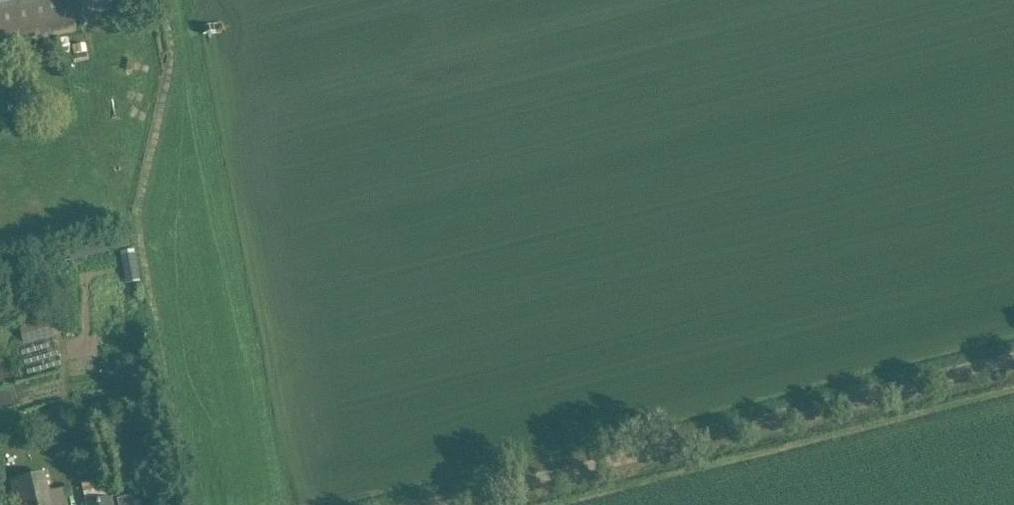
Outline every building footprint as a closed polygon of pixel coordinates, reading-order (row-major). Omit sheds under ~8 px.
[(79,0),(0,0),(0,37),(25,32),(26,38),(81,28),(79,21),(83,20),(79,0)] [(56,249),(59,261),(97,251),(94,240),(56,249)] [(19,322),(25,345),(64,333),(58,311),(19,322)] [(17,502),(23,501),(24,504),(68,504),(64,490),(50,494),(45,475),(13,483),(17,502)] [(87,504),(115,504),(113,497),(109,498),(104,480),(83,486),(87,504)] [(118,500),(119,504),(134,504),(131,496),(118,500)]
